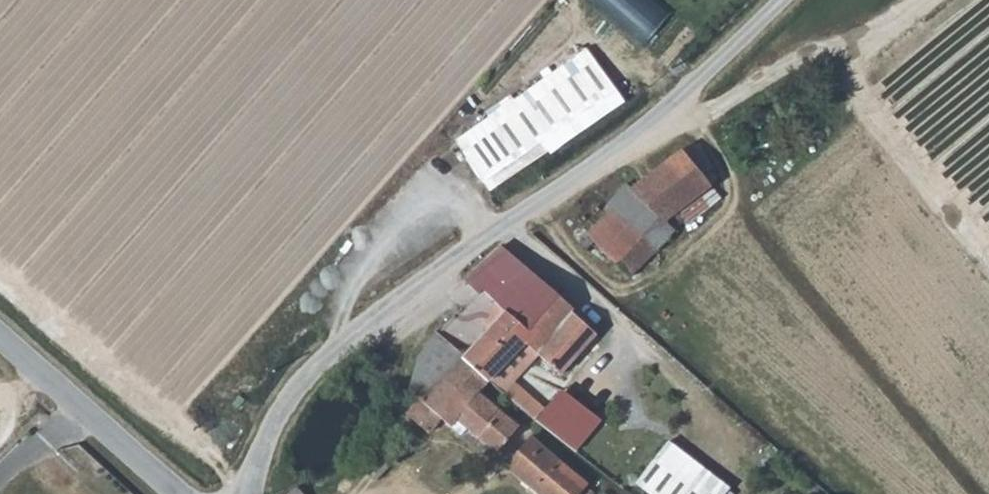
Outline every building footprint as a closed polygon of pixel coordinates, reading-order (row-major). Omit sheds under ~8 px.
[(656,0),(582,0),(643,51),(672,13),(656,0)] [(587,53),(456,144),(493,204),(628,107),(587,53)] [(682,148),(630,187),(661,221),(673,211),(710,183),(682,148)] [(629,274),(683,221),(673,211),(661,221),(630,187),(627,183),(605,204),(610,208),(586,231),(629,274)] [(510,306),(529,327),(556,293),(502,245),(468,275),(484,289),(487,285),(510,306)] [(571,310),(573,308),(556,293),(529,327),(510,306),(461,356),(486,379),(525,343),(558,372),(595,332),(571,310)] [(486,379),(461,356),(435,333),(419,359),(467,402),(477,390),(486,379)] [(486,398),(477,390),(467,402),(419,359),(417,358),(407,388),(417,397),(406,412),(429,432),(441,418),(450,425),(456,419),(464,425),(486,398)] [(517,424),(501,412),(486,398),(464,425),(497,450),(518,425),(517,424)] [(530,436),(505,465),(540,493),(577,493),(587,482),(530,436)] [(739,487),(672,439),(640,485),(652,493),(734,493),(739,487)]
